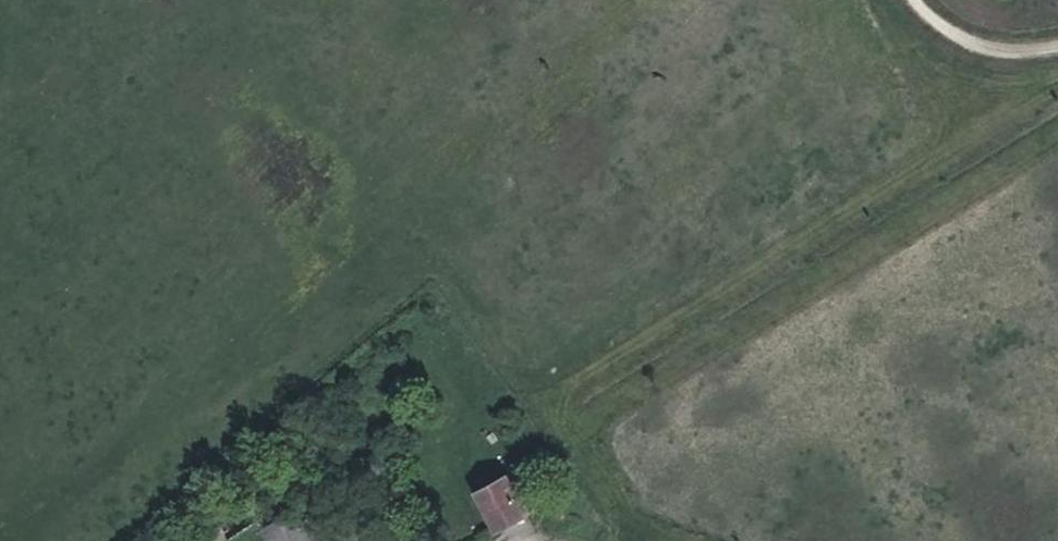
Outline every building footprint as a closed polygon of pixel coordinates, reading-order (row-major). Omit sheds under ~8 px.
[(203,540),(264,540),(257,527),(323,493),(308,469),(292,477),(283,459),(245,480),(191,515),(203,540)] [(500,473),(523,510),(534,502),(508,460),(472,482),(476,489),(500,473)] [(495,525),(523,510),(500,473),(476,489),(472,491),(495,525)] [(340,484),(323,493),(257,527),(264,540),(370,540),(340,484)]
